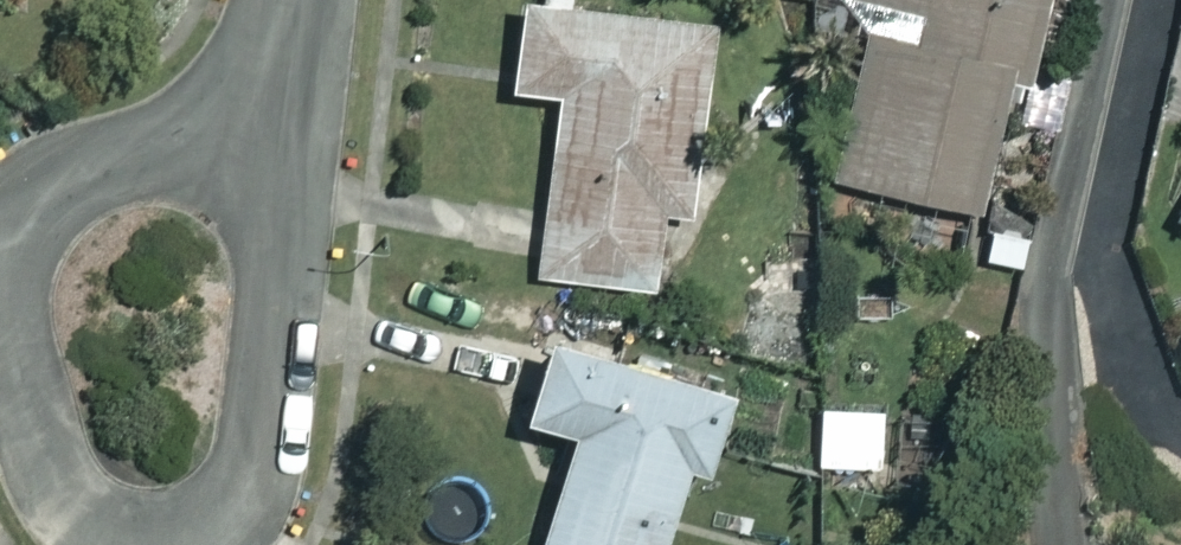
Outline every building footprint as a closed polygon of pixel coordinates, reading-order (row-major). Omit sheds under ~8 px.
[(682,0),(520,0),(510,82),(560,88),(538,269),(669,285),(678,207),(688,208),(713,4),(682,0)] [(815,46),(859,55),(836,175),(980,203),(1007,65),(1026,69),(1040,0),(824,0),(815,46)] [(548,329),(525,409),(574,422),(540,544),(663,544),(687,457),(705,462),(728,378),(548,329)] [(883,405),(821,403),(820,464),(881,466),(883,405)]
